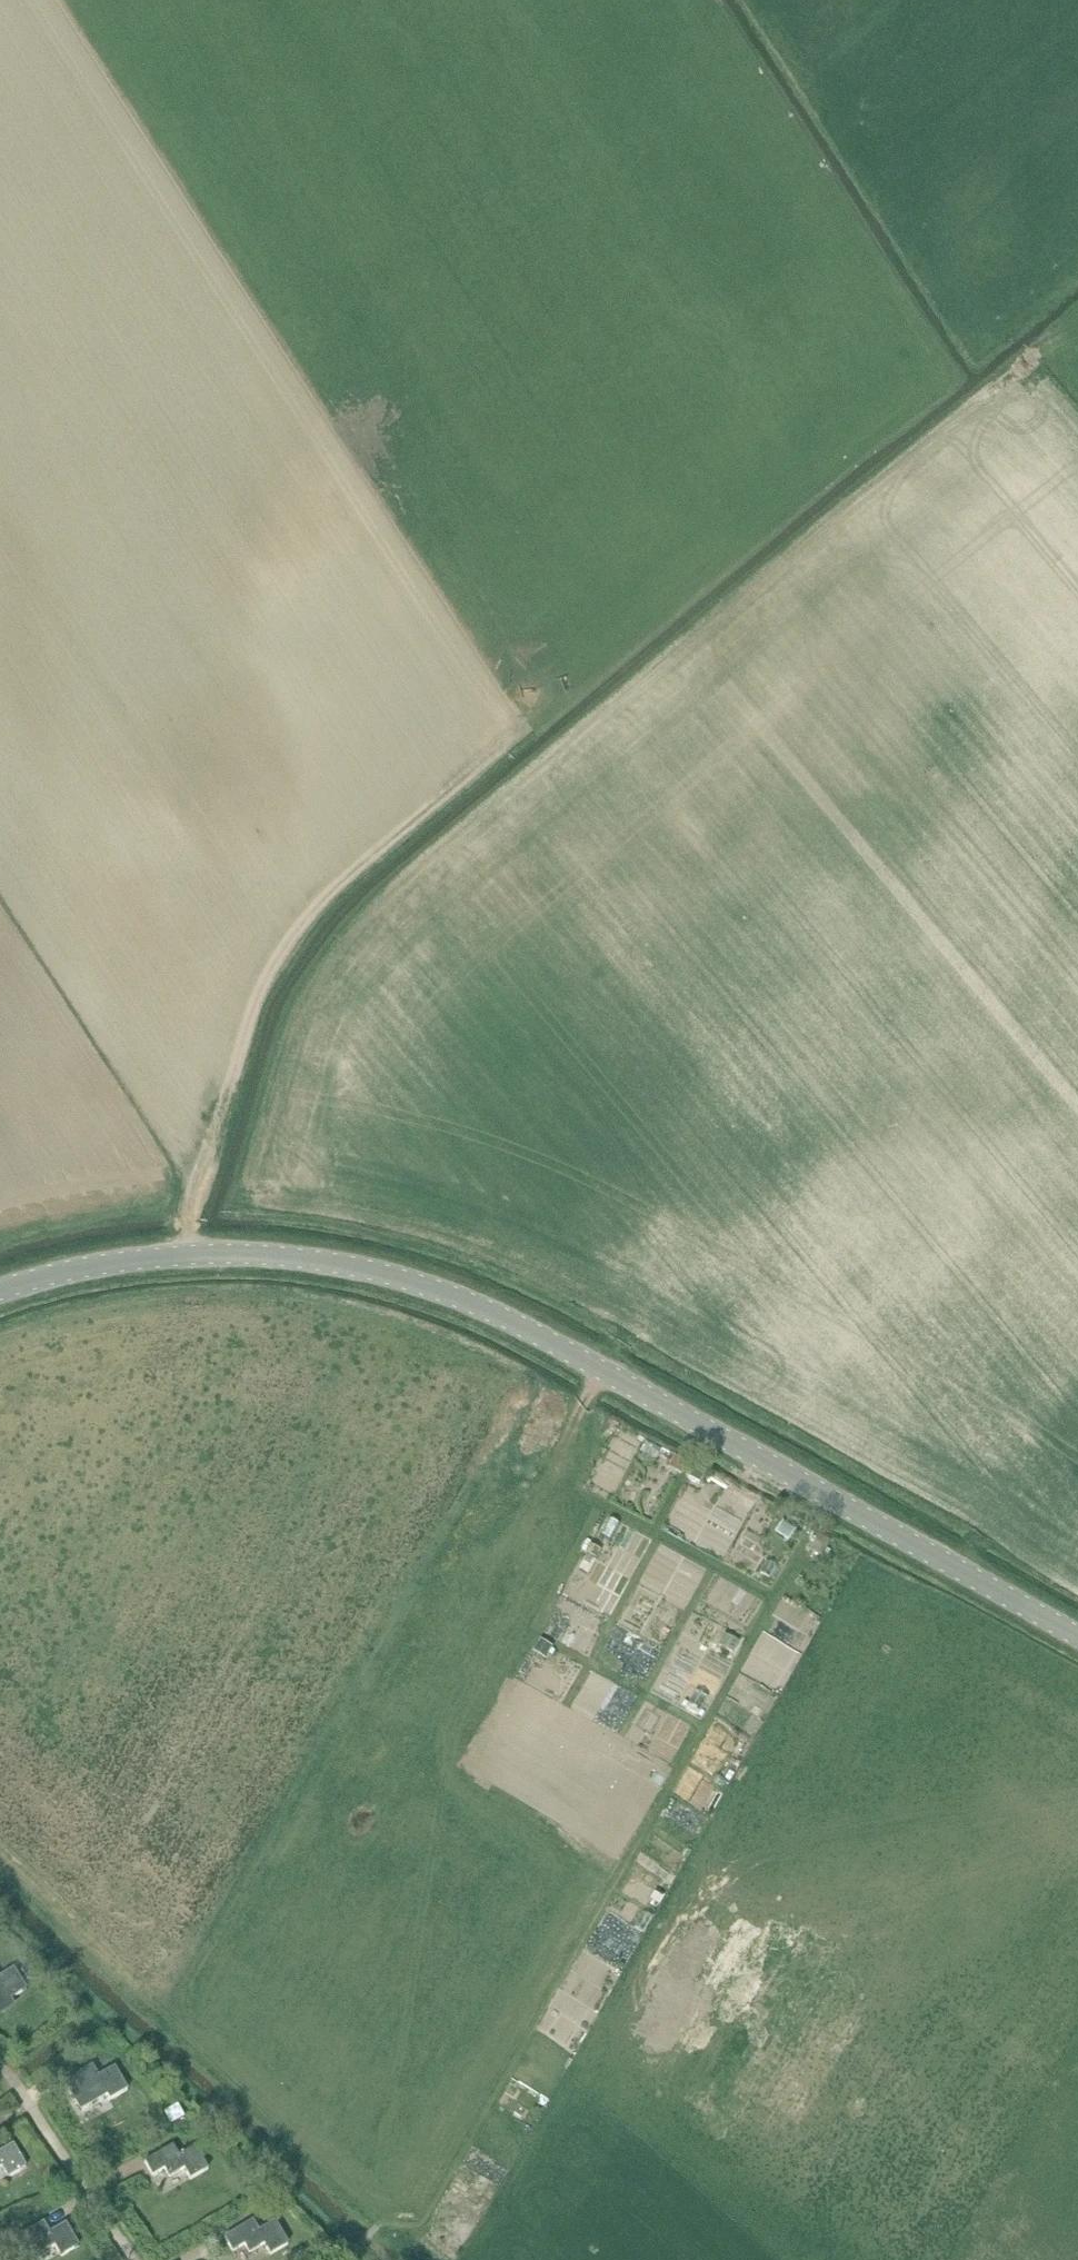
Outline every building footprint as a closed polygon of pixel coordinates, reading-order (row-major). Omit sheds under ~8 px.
[(13,2004),(11,2001),(27,1991),(13,1969),(0,1977),(0,2013),(13,2004)] [(92,2067),(64,2083),(81,2112),(107,2096),(110,2101),(128,2090),(115,2068),(99,2077),(92,2067)] [(180,2120),(174,2107),(164,2112),(170,2125),(180,2120)] [(2,2167),(8,2178),(26,2167),(13,2144),(0,2152),(0,2168),(2,2167)] [(174,2147),(144,2164),(151,2176),(164,2169),(169,2177),(184,2168),(191,2179),(206,2170),(193,2148),(179,2156),(174,2147)] [(248,2184),(239,2189),(247,2201),(255,2196),(248,2184)] [(43,2222),(15,2239),(23,2254),(35,2247),(40,2256),(54,2247),(60,2257),(79,2246),(65,2224),(49,2233),(43,2222)] [(254,2223),(225,2240),(231,2250),(242,2244),(248,2254),(263,2245),(270,2255),(286,2245),(274,2224),(260,2233),(254,2223)] [(0,2235),(0,2253),(1,2255),(9,2250),(6,2245),(8,2244),(2,2234),(0,2235)] [(294,2256),(297,2259),(307,2259),(302,2251),(294,2256)]
